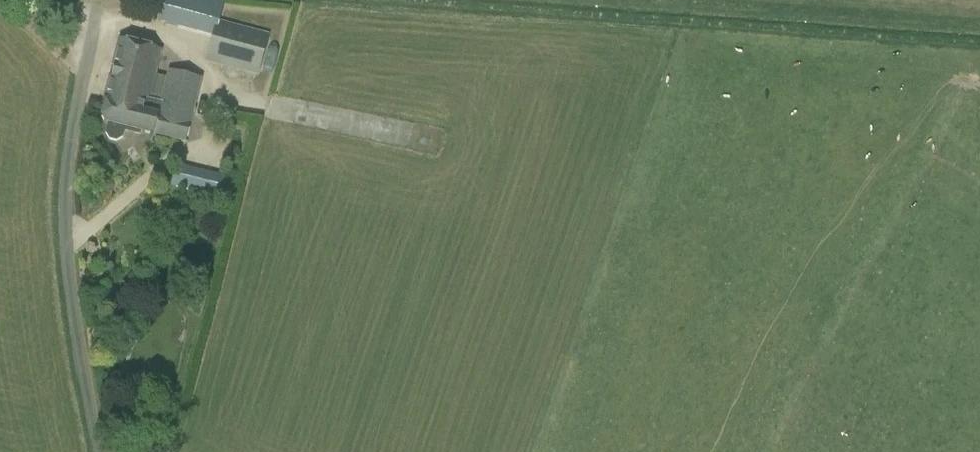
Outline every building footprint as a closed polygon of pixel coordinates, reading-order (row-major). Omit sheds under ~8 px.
[(218,0),(164,0),(158,22),(212,36),(205,62),(258,76),(270,35),(219,21),(224,2),(218,0)] [(152,135),(154,135),(185,143),(201,79),(167,70),(165,78),(156,76),(162,50),(119,40),(104,107),(101,119),(105,124),(107,125),(105,133),(109,140),(116,142),(123,138),(124,133),(140,137),(141,133),(152,135)] [(219,175),(175,163),(172,174),(169,187),(213,198),(219,175)]
